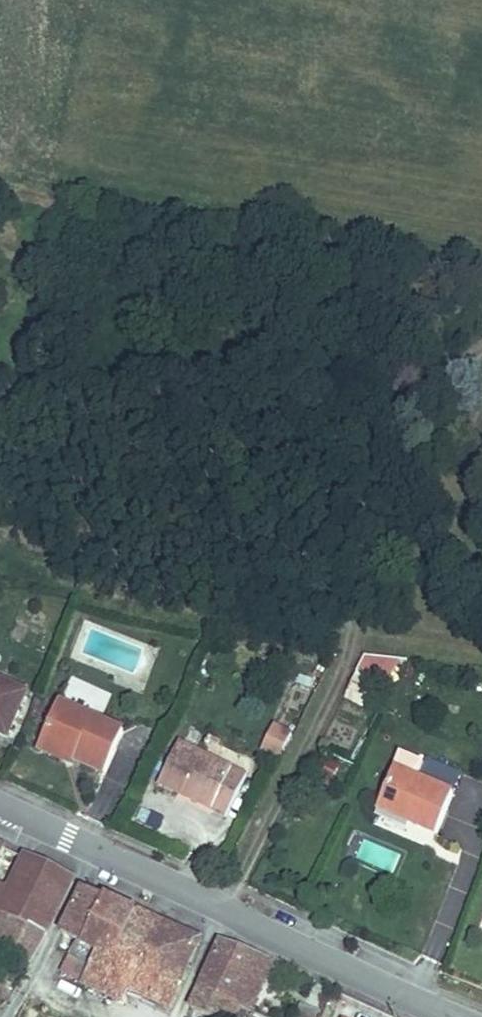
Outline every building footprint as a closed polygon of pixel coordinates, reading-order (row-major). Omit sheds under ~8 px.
[(365,652),(359,675),(391,682),(397,660),(365,652)] [(0,686),(0,733),(7,736),(24,697),(0,686)] [(120,729),(61,706),(48,741),(79,753),(77,760),(103,771),(120,729)] [(262,751),(280,760),(292,736),(274,727),(262,751)] [(79,753),(48,741),(42,754),(74,767),(79,753)] [(244,774),(178,746),(159,788),(225,817),(244,774)] [(426,765),(403,755),(380,812),(437,836),(455,792),(421,777),(426,765)] [(8,841),(0,858),(0,877),(10,882),(25,849),(8,841)] [(76,873),(25,849),(10,882),(0,877),(0,902),(49,926),(76,873)] [(140,905),(87,879),(63,925),(82,934),(103,943),(112,947),(140,905)] [(0,902),(0,935),(35,955),(49,926),(0,902)] [(203,935),(140,905),(112,947),(103,943),(85,978),(123,997),(129,984),(170,1003),(203,935)] [(103,943),(82,934),(67,967),(85,978),(103,943)] [(227,937),(196,1001),(232,1016),(236,1008),(243,1011),(247,1000),(257,1005),(278,962),(227,937)] [(4,988),(8,979),(0,975),(0,986),(4,988)] [(322,1006),(304,998),(296,1016),(318,1016),(322,1006)]
